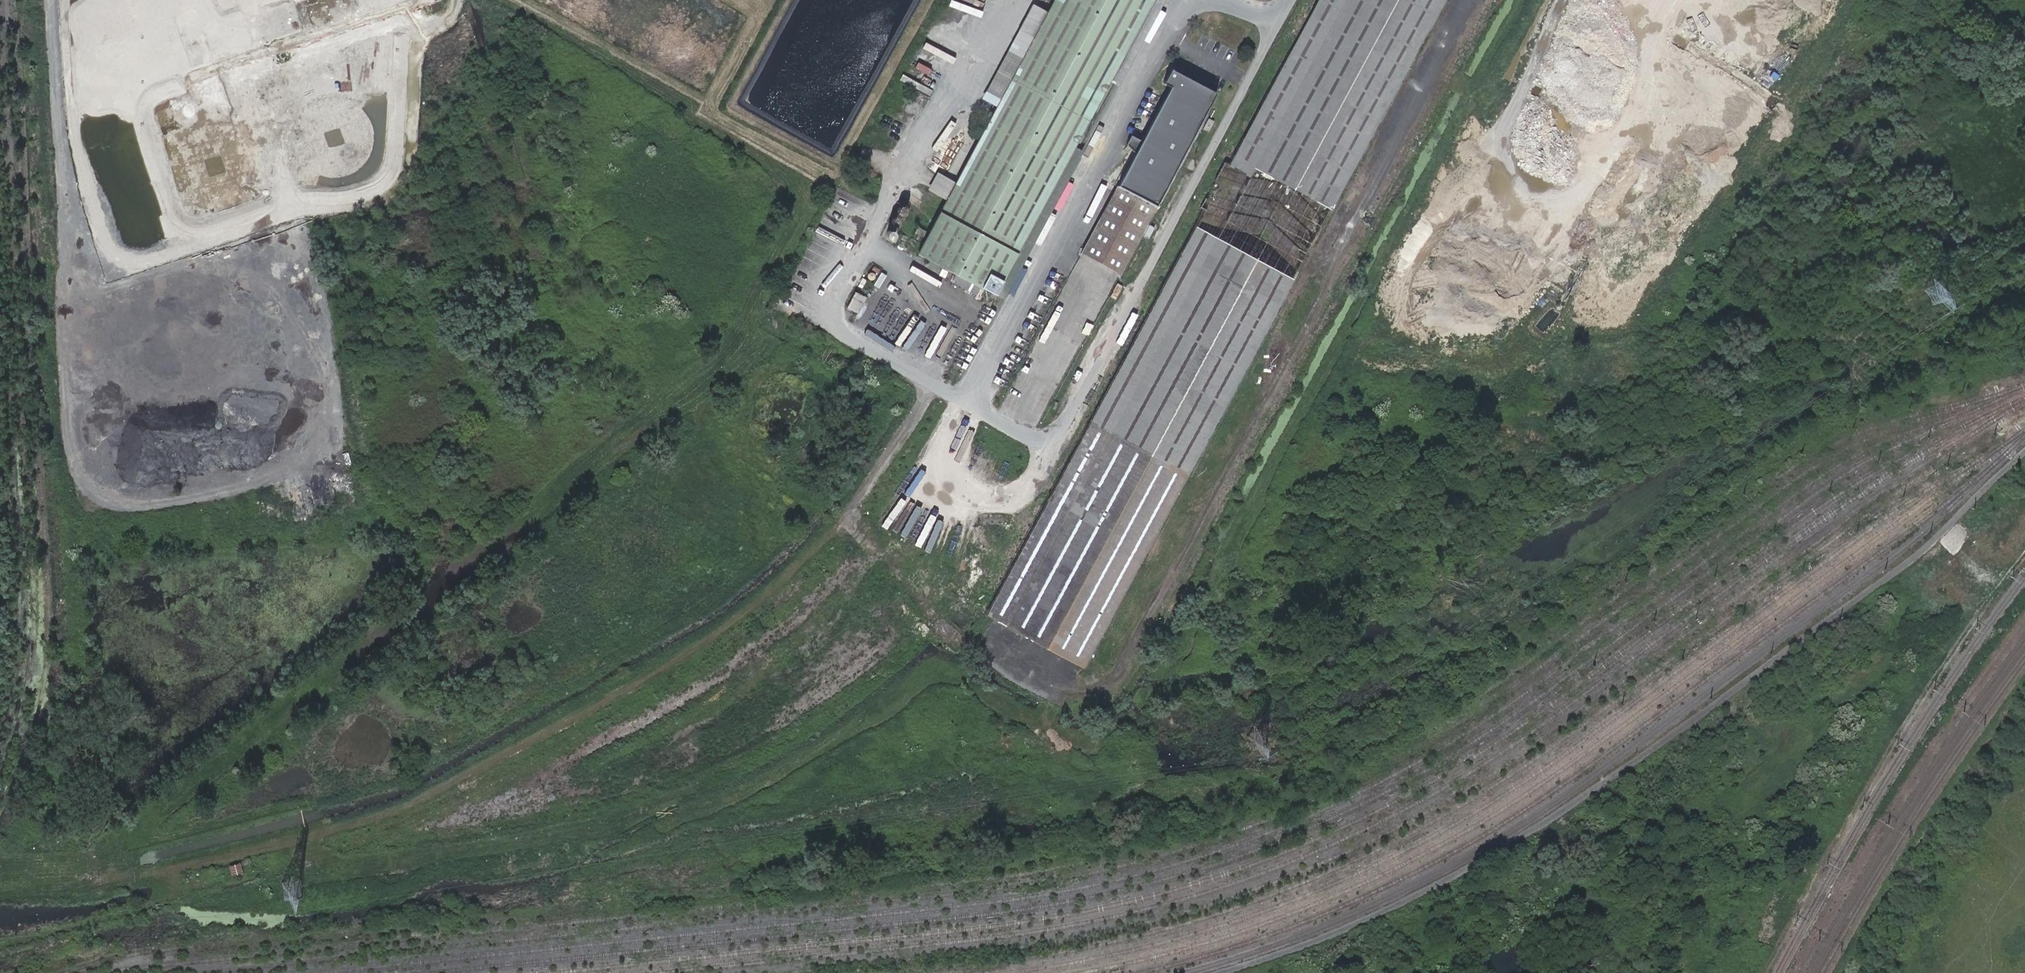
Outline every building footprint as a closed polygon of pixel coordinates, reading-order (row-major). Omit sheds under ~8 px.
[(1075,143),(1109,78),(1151,0),(1050,0),(1046,9),(995,103),(917,250),(995,292),(1075,143)] [(995,103),(1046,9),(1030,0),(980,94),(995,103)] [(1109,78),(1116,82),(1160,0),(1151,0),(1109,78)] [(1216,157),(1310,202),(1419,0),(1301,0),(1216,157)] [(1294,0),(1291,0),(1271,38),(1273,39),(1294,0)] [(1084,249),(1124,270),(1217,91),(1177,70),(1084,249)] [(1045,210),(1047,210),(1081,146),(1075,143),(995,292),(1001,295),(1034,236),(1045,210)] [(1195,227),(1181,252),(1030,538),(991,612),(1088,663),(1161,526),(1292,278),(1195,227)] [(849,306),(860,312),(869,297),(858,290),(849,306)]
